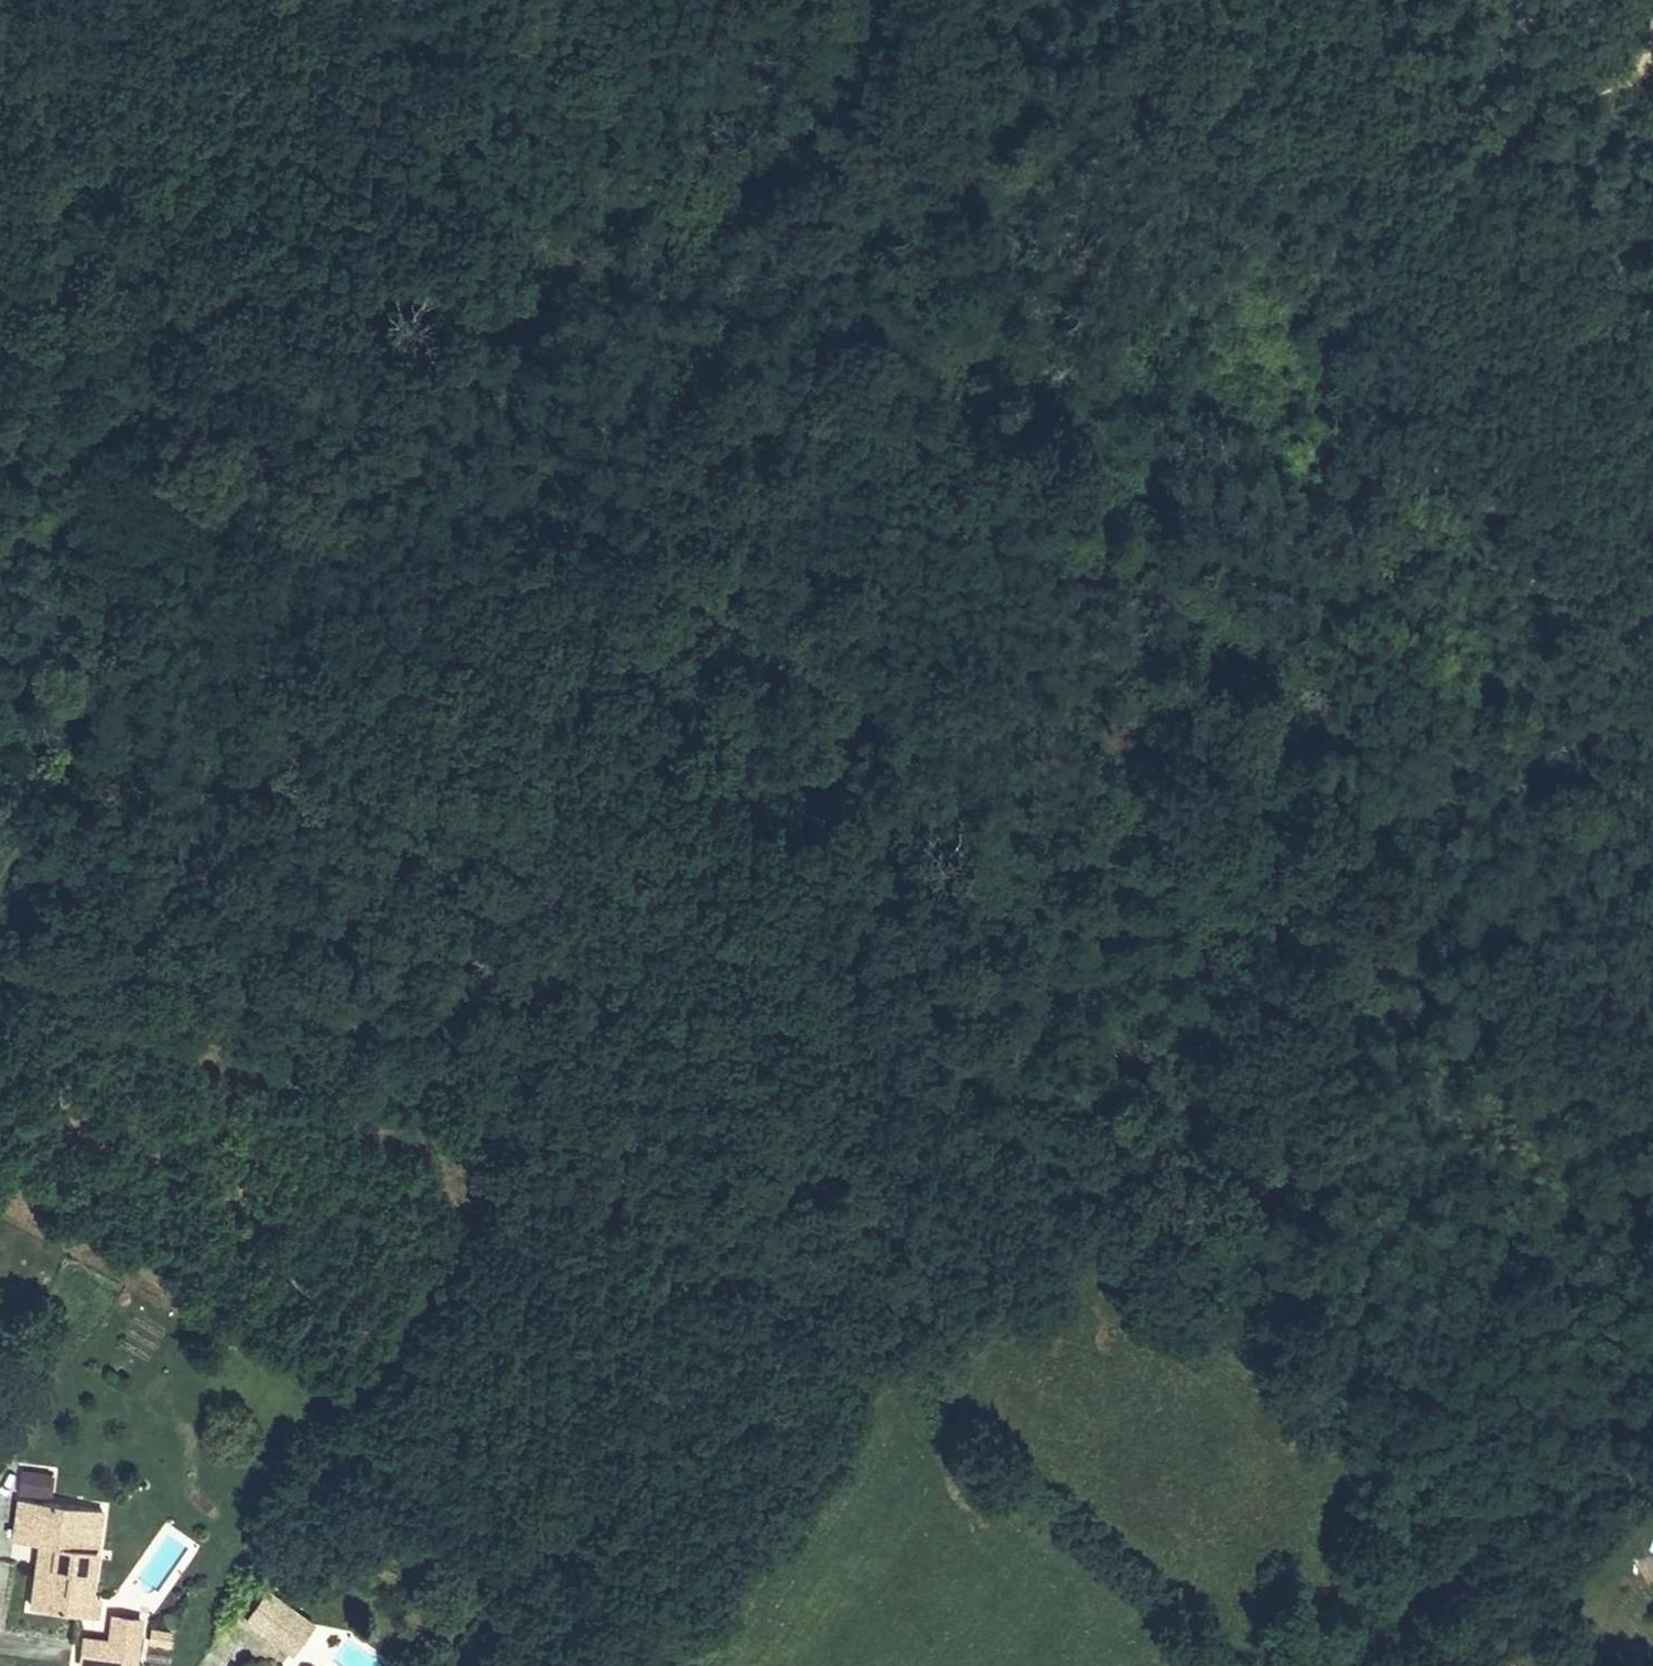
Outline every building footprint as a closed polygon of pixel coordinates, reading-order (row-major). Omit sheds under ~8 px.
[(45,1325),(41,1334),(55,1341),(59,1332),(45,1325)] [(48,1495),(50,1473),(24,1470),(21,1492),(48,1495)] [(20,1499),(17,1523),(50,1527),(48,1544),(57,1545),(54,1567),(38,1565),(33,1608),(77,1614),(80,1594),(91,1595),(102,1509),(20,1499)] [(50,1527),(17,1523),(14,1541),(41,1544),(38,1565),(54,1567),(57,1545),(48,1544),(50,1527)] [(4,1622),(13,1563),(0,1561),(0,1621),(4,1622)] [(268,1592),(247,1622),(291,1653),(312,1623),(268,1592)] [(80,1594),(77,1614),(97,1616),(99,1596),(91,1595),(80,1594)] [(142,1623),(75,1619),(72,1665),(140,1665),(142,1623)] [(170,1645),(172,1633),(152,1629),(149,1641),(170,1645)]
